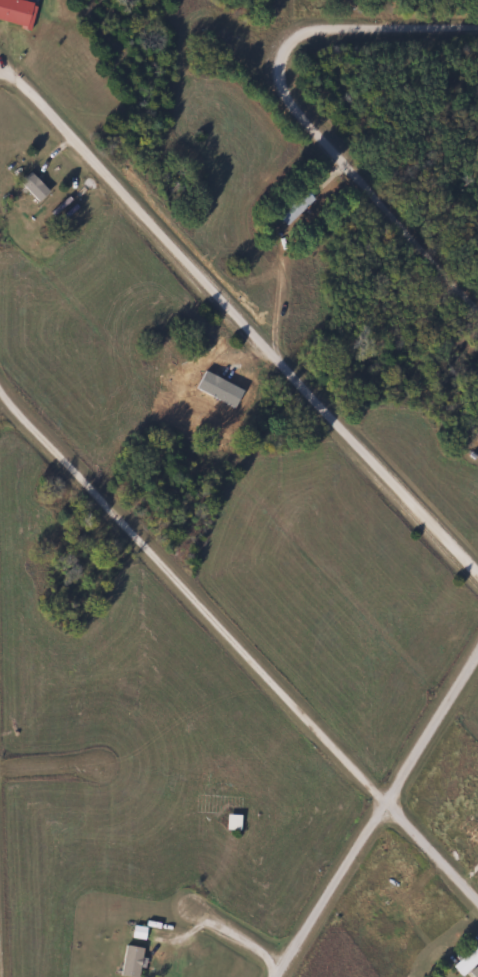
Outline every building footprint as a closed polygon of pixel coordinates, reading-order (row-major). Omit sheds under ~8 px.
[(48,191),(28,171),(16,182),(37,202),(48,191)] [(223,830),(237,830),(237,815),(223,815),(223,830)] [(129,937),(142,939),(144,928),(131,926),(129,937)] [(143,951),(125,945),(115,974),(126,976),(134,976),(143,951)] [(472,948),(451,966),(461,976),(462,976),(468,972),(472,976),(477,976),(477,954),(472,948)]
